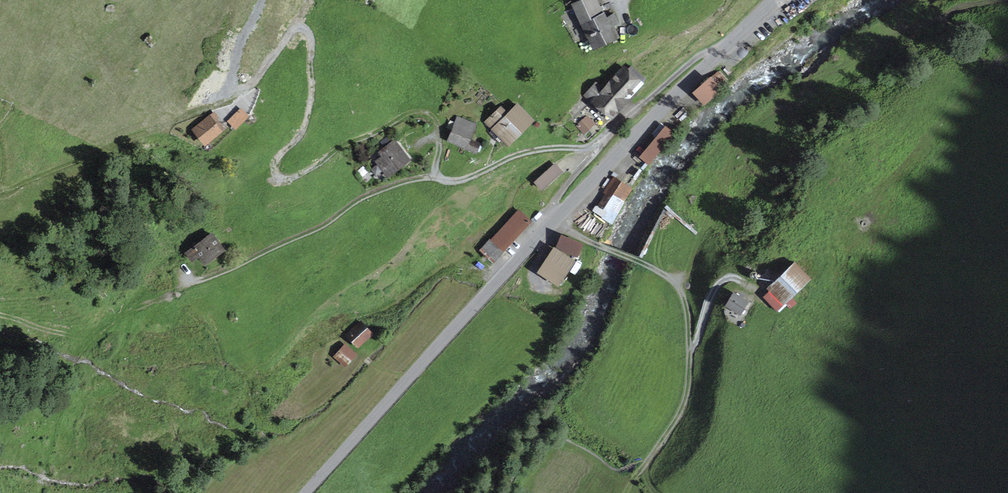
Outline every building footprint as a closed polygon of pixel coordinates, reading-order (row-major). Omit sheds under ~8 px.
[(569,2),(586,47),(611,38),(597,0),(573,0),(569,2)] [(620,65),(584,104),(605,123),(641,84),(620,65)] [(704,75),(687,92),(700,106),(717,89),(704,75)] [(480,124),(497,143),(523,119),(506,100),(480,124)] [(229,120),(238,129),(252,116),(244,106),(229,120)] [(590,115),(578,125),(586,134),(597,124),(590,115)] [(204,116),(186,128),(194,141),(212,129),(204,116)] [(442,140),(459,147),(469,123),(452,116),(442,140)] [(661,125),(634,157),(645,166),(672,134),(661,125)] [(403,161),(391,141),(368,156),(379,175),(403,161)] [(529,179),(536,188),(558,171),(551,162),(529,179)] [(612,176),(600,196),(618,207),(630,187),(612,176)] [(516,208),(480,248),(493,260),(530,220),(516,208)] [(207,232),(185,249),(196,264),(219,247),(207,232)] [(556,236),(531,270),(552,285),(577,251),(556,236)] [(791,260),(762,288),(782,308),(811,280),(791,260)] [(747,302),(734,295),(728,305),(741,313),(747,302)] [(360,319),(344,332),(355,346),(371,333),(360,319)] [(343,343),(330,356),(341,367),(354,354),(343,343)]
